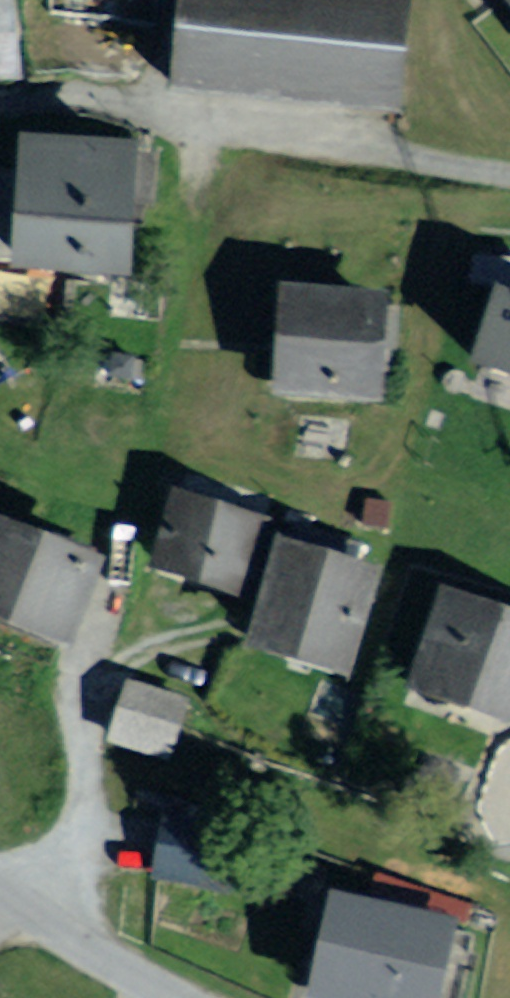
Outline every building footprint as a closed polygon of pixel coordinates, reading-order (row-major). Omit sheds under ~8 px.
[(18,69),(13,0),(0,0),(0,71),(18,69)] [(180,94),(402,116),(412,12),(292,0),(189,0),(180,94)] [(147,144),(28,139),(24,250),(143,255),(147,144)] [(383,291),(288,287),(284,387),(379,391),(383,291)] [(478,382),(509,393),(509,294),(478,382)] [(264,514),(181,490),(158,568),(241,593),(264,514)] [(72,635),(99,550),(0,518),(0,611),(72,635)] [(294,547),(264,646),(348,671),(378,572),(294,547)] [(421,689),(509,720),(509,623),(450,603),(421,689)] [(135,688),(119,730),(167,748),(183,705),(135,688)] [(235,820),(173,812),(164,878),(226,886),(235,820)] [(339,888),(317,984),(380,997),(450,997),(468,916),(339,888)]
